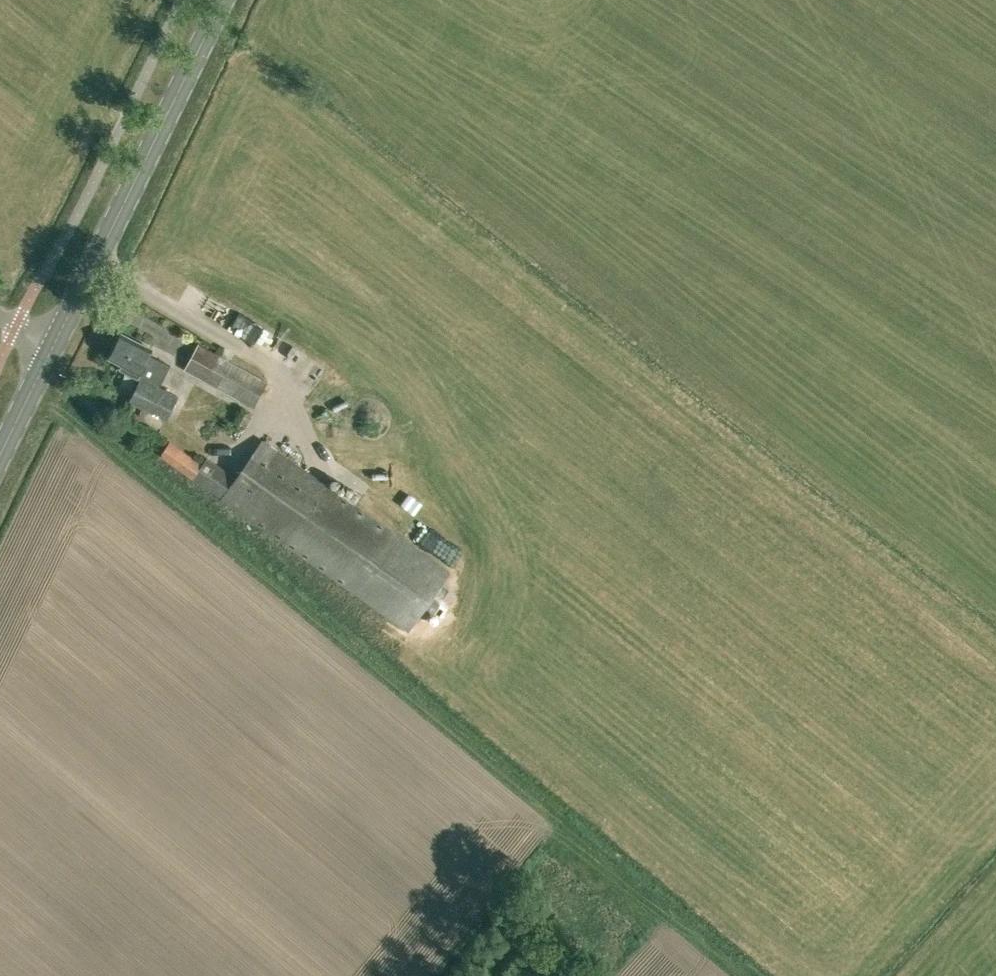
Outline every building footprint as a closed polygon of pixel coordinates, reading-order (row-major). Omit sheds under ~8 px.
[(176,292),(183,300),(197,286),(190,279),(176,292)] [(213,317),(236,328),(245,311),(222,300),(213,317)] [(165,419),(177,395),(160,386),(171,365),(150,355),(153,349),(122,333),(110,357),(123,364),(121,368),(141,378),(130,400),(165,419)] [(227,358),(198,342),(184,369),(212,384),(227,358)] [(268,380),(227,358),(212,384),(254,407),(268,380)] [(326,483),(263,439),(245,466),(306,510),(326,483)] [(202,464),(170,441),(161,454),(192,476),(202,464)] [(202,464),(192,476),(202,483),(216,463),(207,457),(202,464)] [(237,478),(216,463),(202,483),(223,498),(237,478)] [(245,466),(237,478),(223,498),(409,628),(450,569),(326,483),(306,510),(245,466)]
